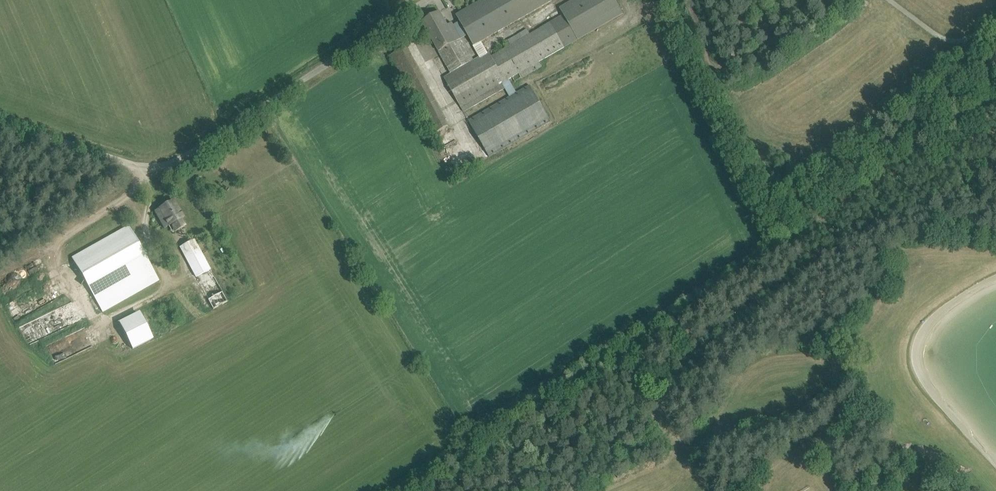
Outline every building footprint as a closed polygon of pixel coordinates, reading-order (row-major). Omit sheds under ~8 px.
[(456,15),(479,56),(487,51),(481,42),(554,0),(483,0),(456,15)] [(550,23),(564,48),(624,14),(616,0),(575,0),(560,8),(564,15),(550,23)] [(458,34),(452,23),(448,25),(440,12),(423,21),(436,46),(458,34)] [(458,34),(436,46),(451,72),(443,77),(461,108),(502,84),(508,80),(539,62),(564,48),(550,23),(531,34),(498,53),(491,57),(487,51),(473,60),(458,34)] [(516,93),(508,80),(502,84),(505,89),(510,96),(466,122),(470,130),(474,128),(490,156),(551,119),(530,84),(516,93)] [(425,82),(410,90),(412,95),(420,111),(436,103),(428,87),(425,82)] [(184,218),(179,209),(174,201),(155,212),(165,229),(169,227),(173,233),(184,228),(179,220),(184,218)] [(129,226),(72,258),(75,263),(85,281),(103,312),(160,280),(129,226)] [(180,247),(213,309),(228,301),(195,239),(180,247)] [(140,312),(119,322),(133,349),(133,350),(154,339),(140,312)]
